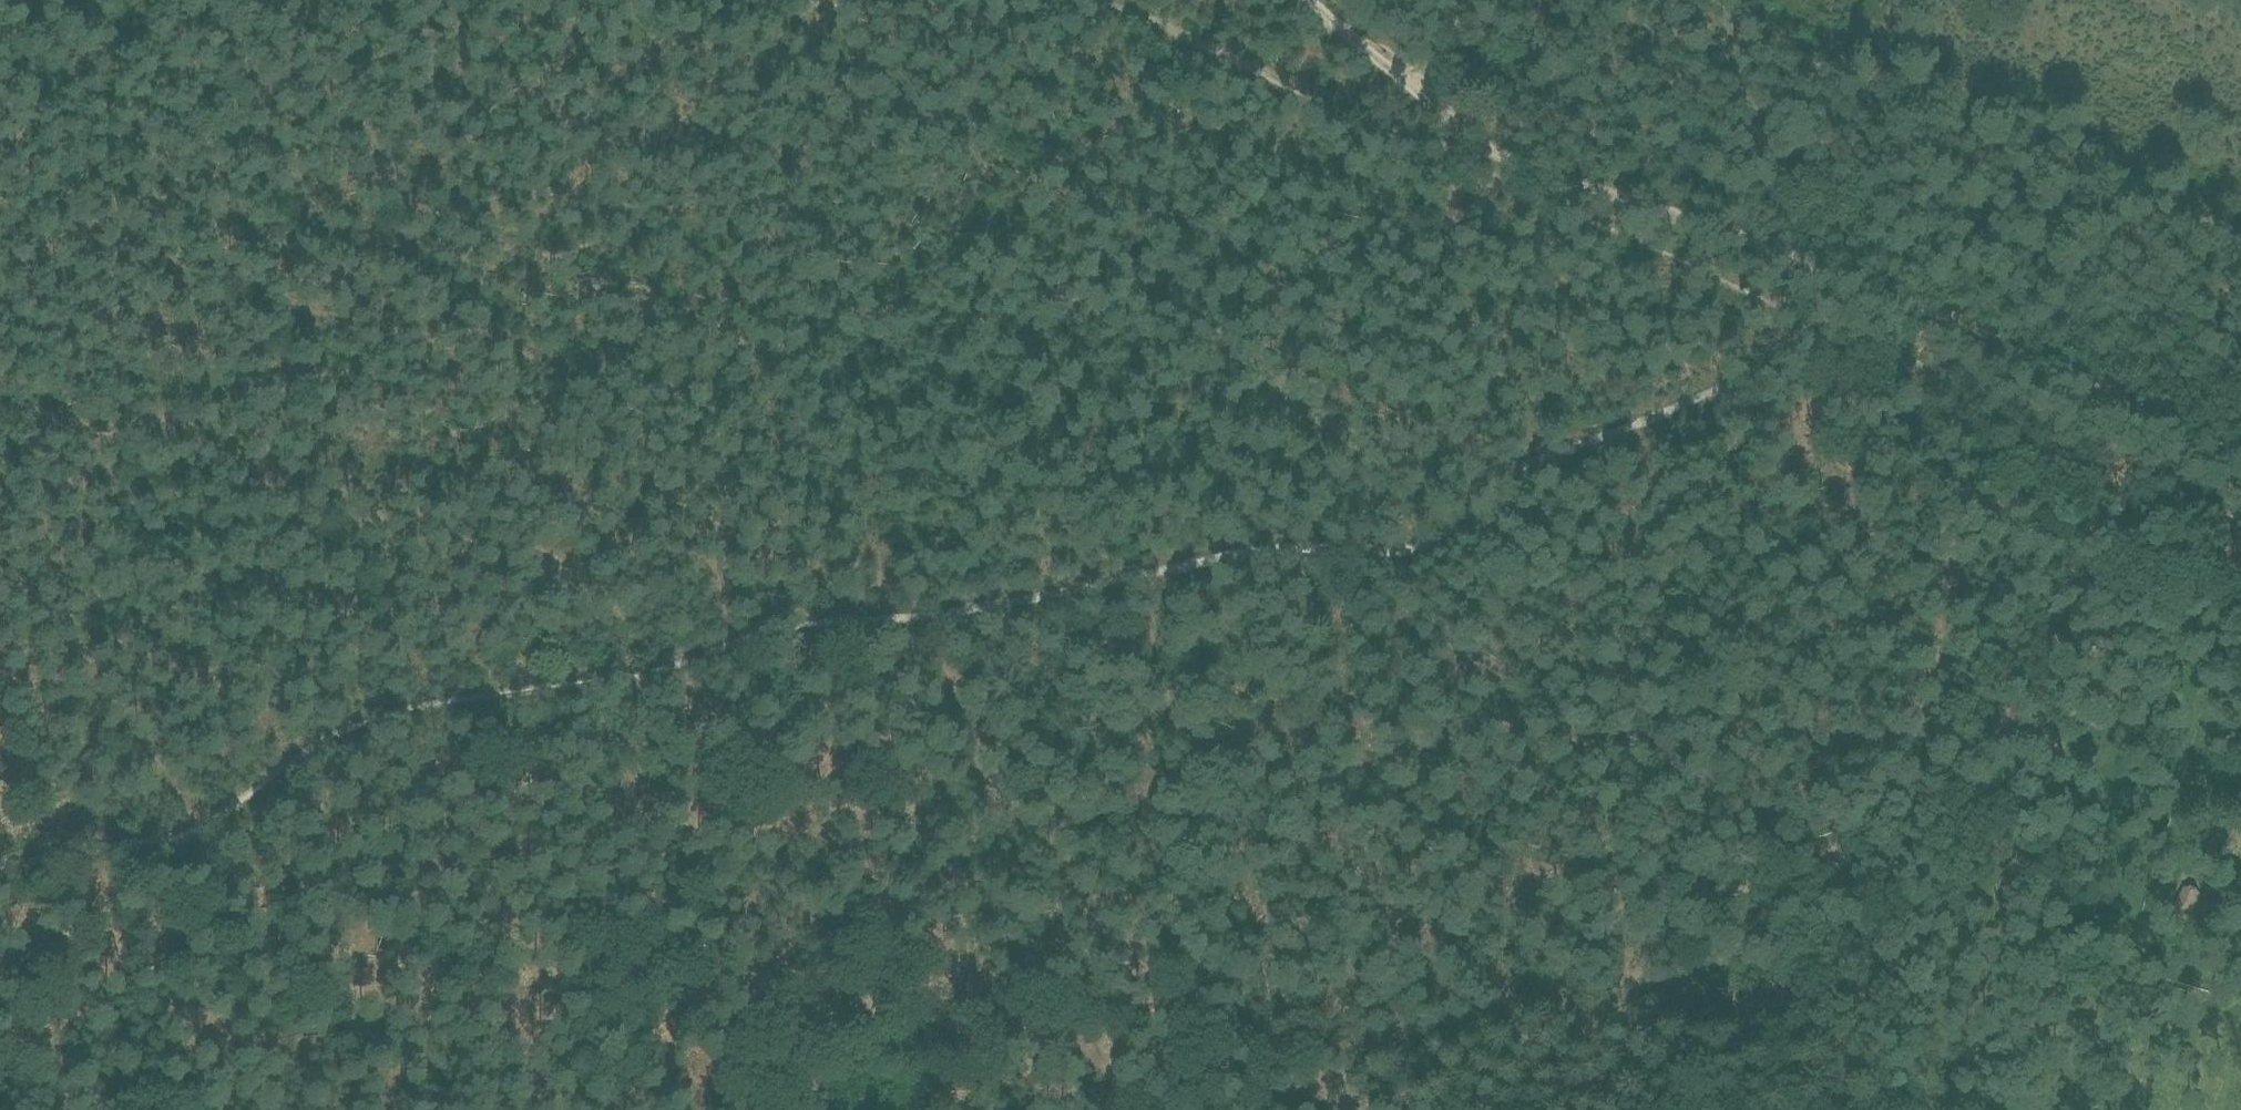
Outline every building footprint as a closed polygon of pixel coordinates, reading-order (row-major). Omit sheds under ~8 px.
[(2191,911),(2199,895),(2196,887),(2190,884),(2182,886),(2175,902),(2178,908),(2185,911),(2191,911)]
